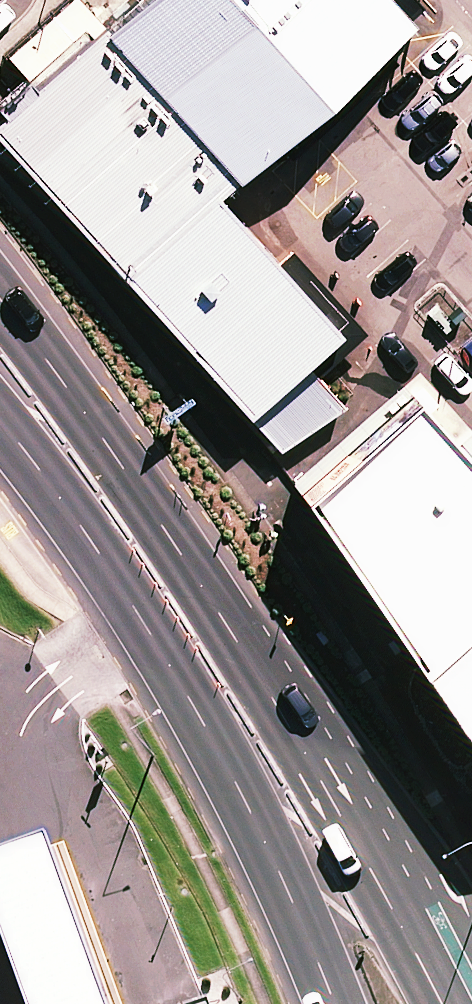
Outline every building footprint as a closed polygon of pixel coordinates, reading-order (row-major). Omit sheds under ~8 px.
[(396,0),(143,0),(109,31),(239,180),(416,22),(396,0)] [(109,31),(0,118),(0,138),(283,450),(347,403),(311,366),(345,330),(222,194),(239,180),(109,31)] [(395,382),(283,480),(471,753),(471,468),(395,382)] [(63,842),(0,864),(0,901),(39,1003),(121,1003),(63,842)]
